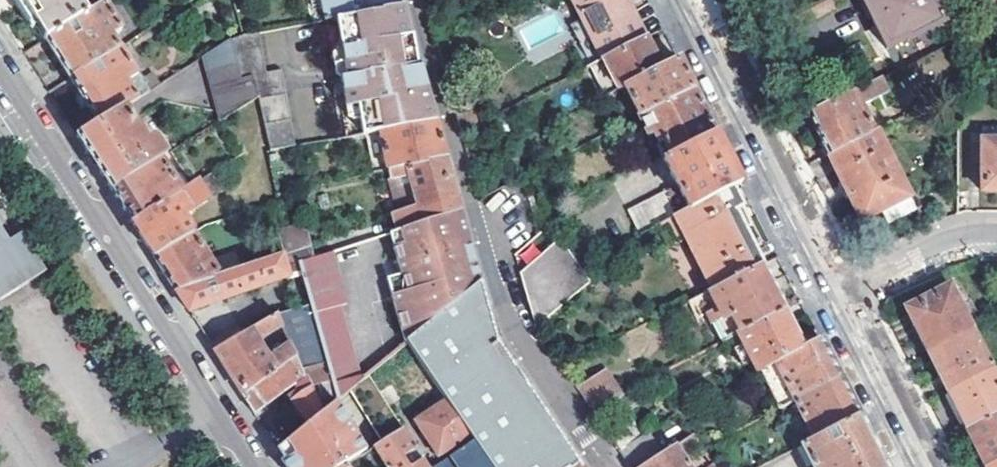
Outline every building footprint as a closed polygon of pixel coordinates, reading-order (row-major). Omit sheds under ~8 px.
[(43,40),(86,12),(78,0),(18,0),(43,40)] [(324,20),(337,17),(402,5),(401,0),(320,0),(324,20)] [(602,60),(643,39),(623,0),(571,0),(602,60)] [(887,50),(907,39),(909,42),(945,23),(933,0),(862,0),(887,50)] [(86,12),(43,40),(68,79),(118,47),(111,35),(120,29),(103,2),(86,12)] [(419,64),(417,65),(410,32),(408,33),(402,5),(337,17),(344,49),(350,48),(354,63),(347,64),(349,76),(342,77),(347,107),(360,105),(363,121),(366,134),(382,131),(434,120),(420,67),(419,64)] [(242,79),(255,75),(268,73),(260,32),(230,38),(242,79)] [(261,97),(255,75),(242,79),(230,38),(202,56),(220,122),(261,97)] [(602,60),(617,90),(624,86),(658,69),(643,39),(602,60)] [(118,47),(68,79),(97,123),(123,107),(148,91),(120,46),(118,47)] [(332,51),(336,71),(342,77),(349,76),(347,64),(354,63),(350,48),(344,49),(332,51)] [(690,83),(678,59),(658,69),(624,86),(638,117),(694,90),(690,83)] [(158,74),(162,101),(202,94),(197,67),(158,74)] [(268,73),(255,75),(261,97),(270,149),(297,145),(284,70),(268,73)] [(882,80),(809,117),(828,155),(873,132),(861,107),(889,92),(882,80)] [(661,143),(669,156),(715,132),(711,125),(694,90),(638,117),(646,137),(652,134),(657,145),(661,143)] [(349,118),(355,122),(363,121),(360,105),(347,107),(349,118)] [(86,149),(111,188),(165,155),(155,139),(149,138),(143,140),(123,107),(97,123),(77,136),(86,149)] [(382,131),(392,169),(445,158),(443,150),(434,120),(382,131)] [(996,193),(996,128),(989,128),(989,143),(982,143),(983,194),(996,193)] [(921,209),(915,195),(910,198),(876,131),(873,132),(828,155),(863,222),(880,213),(887,225),(921,209)] [(731,187),(741,182),(720,141),(715,132),(669,156),(663,160),(688,210),(731,187)] [(116,197),(133,222),(188,187),(168,154),(165,155),(111,188),(116,197)] [(399,231),(460,211),(457,198),(445,158),(392,169),(386,170),(399,215),(394,216),(399,231)] [(155,256),(192,233),(181,216),(222,190),(211,173),(188,187),(133,222),(149,248),(155,256)] [(742,211),(731,187),(688,210),(677,215),(674,217),(711,291),(761,266),(736,214),(742,211)] [(626,211),(637,236),(674,217),(677,215),(665,190),(626,211)] [(399,231),(389,234),(393,247),(431,236),(433,239),(453,233),(463,230),(466,232),(460,211),(399,231)] [(277,231),(283,255),(310,247),(306,226),(277,231)] [(47,272),(22,234),(10,242),(0,227),(0,302),(47,272)] [(392,296),(406,346),(410,344),(482,285),(466,232),(463,230),(453,233),(433,239),(431,236),(393,247),(401,275),(406,292),(392,296)] [(171,283),(176,290),(219,276),(192,233),(155,256),(171,283)] [(565,249),(559,239),(520,273),(527,301),(544,319),(587,281),(577,266),(565,249)] [(565,249),(577,266),(591,260),(581,241),(565,249)] [(333,253),(298,263),(310,307),(312,315),(340,306),(346,305),(333,253)] [(286,277),(283,255),(219,276),(176,290),(189,310),(286,277)] [(705,314),(718,344),(735,335),(784,311),(761,266),(711,291),(707,293),(714,308),(705,314)] [(392,296),(406,292),(401,275),(387,279),(392,296)] [(410,344),(448,400),(471,436),(476,444),(491,466),(573,466),(579,463),(496,339),(484,295),(482,285),(410,344)] [(950,288),(904,310),(927,354),(972,332),(950,288)] [(544,319),(527,301),(535,326),(544,319)] [(325,363),(332,388),(360,379),(340,306),(312,315),(325,363)] [(310,307),(278,315),(282,324),(291,343),(296,355),(303,369),(325,363),(312,315),(310,307)] [(243,395),(296,355),(291,343),(266,358),(255,340),(282,324),(278,315),(276,311),(214,349),(229,373),(243,395)] [(748,362),(754,373),(773,364),(803,348),(784,311),(735,335),(740,346),(733,349),(742,365),(748,362)] [(927,354),(947,393),(991,370),(972,332),(927,354)] [(792,403),(839,379),(823,345),(821,339),(803,348),(773,364),(792,403)] [(296,355),(243,395),(255,414),(293,383),(305,374),(303,369),(296,355)] [(308,379),(323,413),(337,403),(349,393),(368,378),(360,379),(332,388),(325,363),(303,369),(305,374),(308,379)] [(576,389),(595,415),(624,396),(605,369),(576,389)] [(965,430),(996,414),(996,382),(991,370),(947,393),(965,430)] [(293,383),(297,388),(308,379),(305,374),(293,383)] [(349,393),(382,442),(404,430),(370,376),(368,378),(349,393)] [(297,388),(287,395),(310,424),(323,413),(308,379),(297,388)] [(792,403),(811,440),(858,416),(854,407),(839,379),(792,403)] [(415,422),(438,458),(471,436),(448,400),(415,422)] [(278,449),(288,465),(289,466),(342,466),(361,455),(368,452),(337,403),(323,413),(310,424),(278,449)] [(984,466),(985,466),(996,461),(996,414),(965,430),(984,466)] [(864,427),(858,416),(811,440),(800,446),(811,466),(885,466),(864,427)] [(630,419),(606,433),(618,450),(642,436),(630,419)] [(387,466),(427,466),(404,430),(382,442),(374,447),(387,466)] [(618,450),(629,466),(645,466),(663,455),(647,432),(642,436),(618,450)] [(476,444),(438,466),(491,466),(476,444)] [(645,466),(688,466),(675,447),(663,455),(645,466)] [(342,466),(361,466),(366,464),(361,455),(342,466)]
